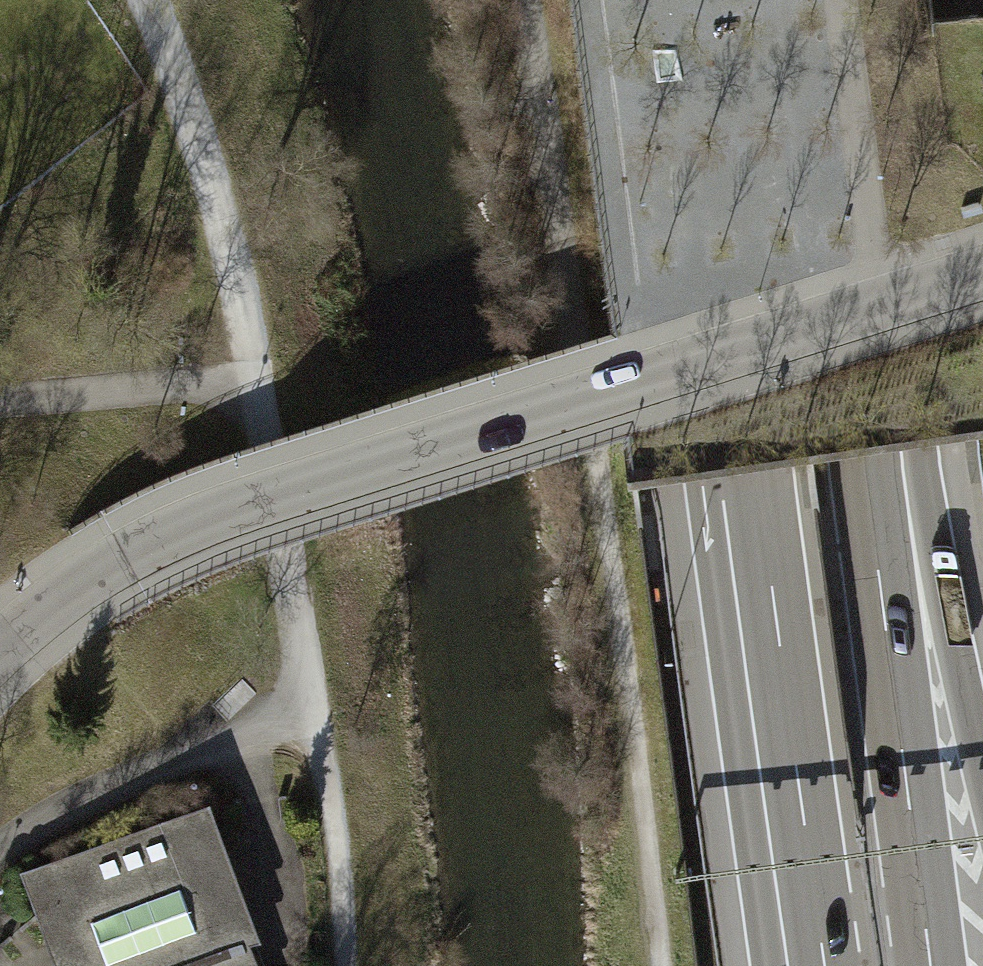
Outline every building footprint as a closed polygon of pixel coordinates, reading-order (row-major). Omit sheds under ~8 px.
[(40,866),(51,897),(77,965),(252,965),(242,938),(252,934),(205,806),(40,866)]
